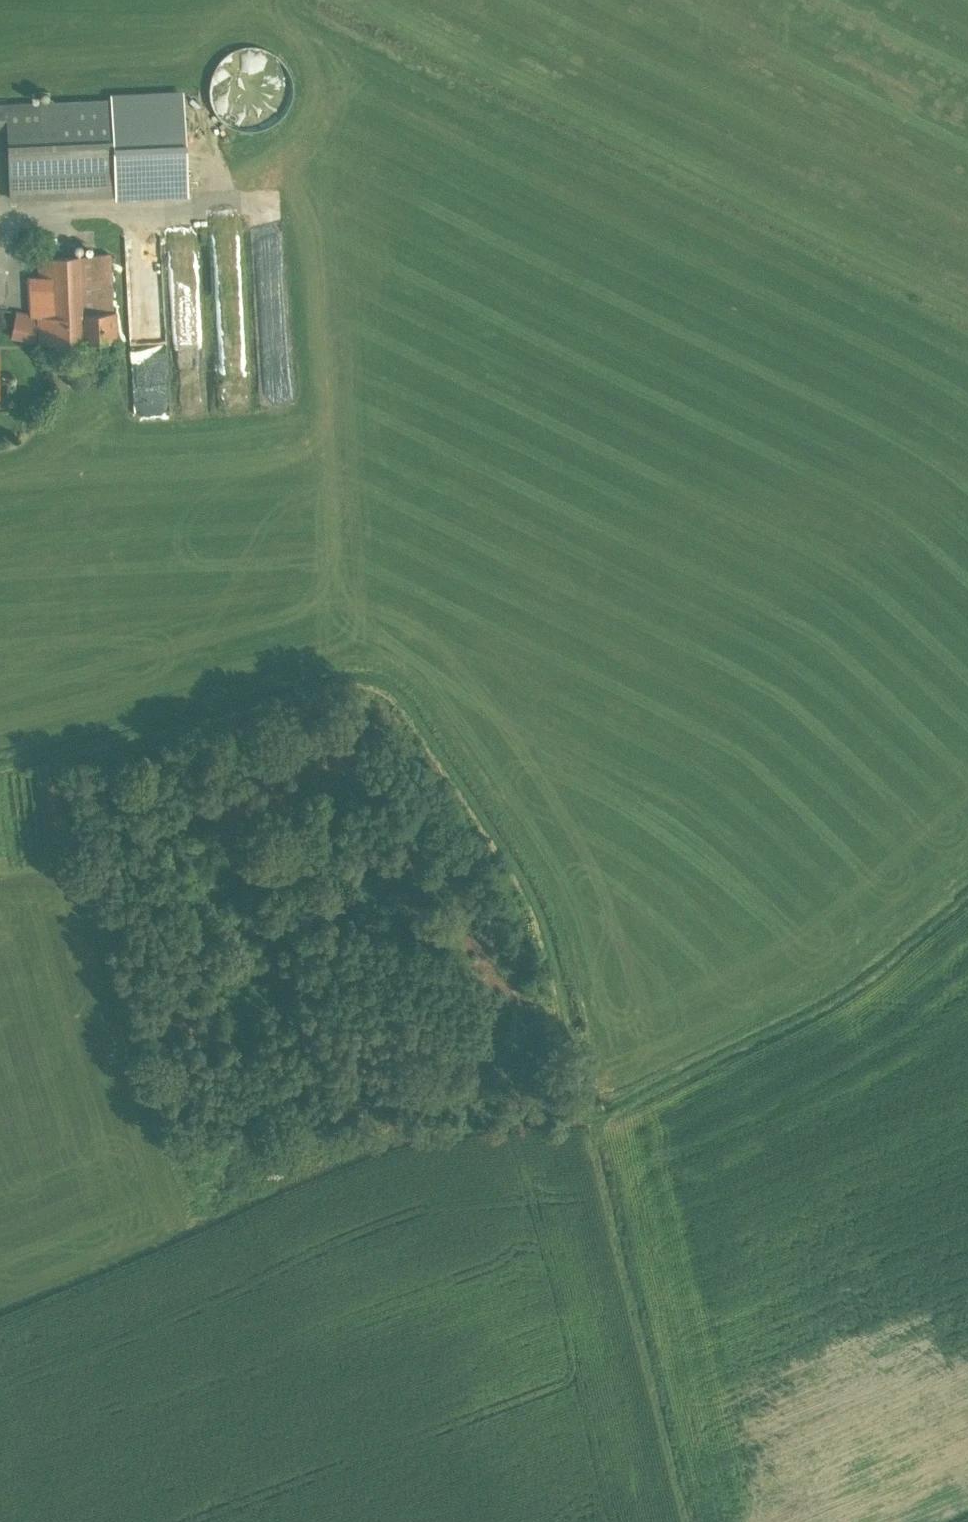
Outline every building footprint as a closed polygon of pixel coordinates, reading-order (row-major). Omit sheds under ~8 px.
[(277,91),(295,91),(296,78),(278,78),(277,91)] [(112,98),(0,103),(0,133),(6,133),(8,175),(10,201),(115,195),(115,199),(164,197),(188,196),(183,91),(141,93),(112,94),(112,98)] [(169,241),(136,242),(139,366),(172,365),(169,241)] [(112,312),(110,254),(38,256),(41,316),(38,316),(39,344),(117,341),(116,312),(112,312)]
